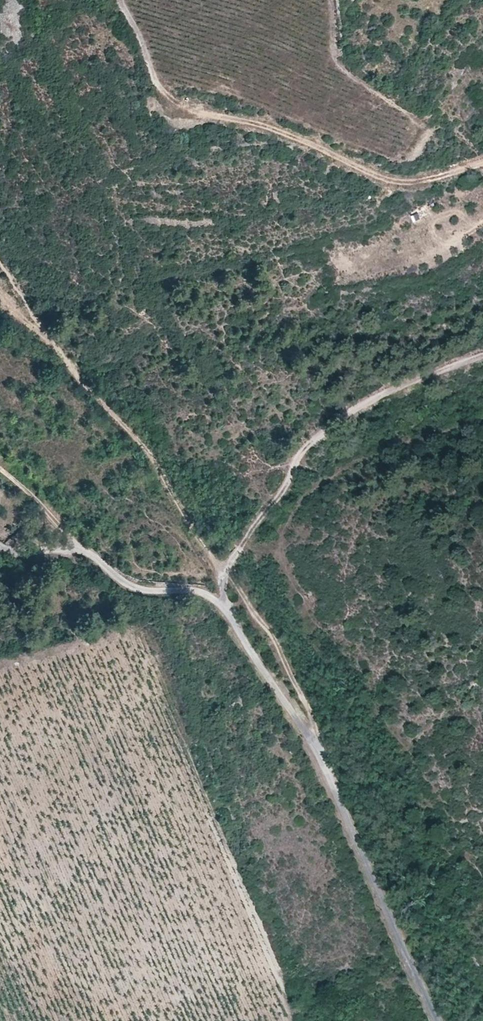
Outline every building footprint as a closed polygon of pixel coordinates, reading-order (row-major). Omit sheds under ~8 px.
[(2,485),(0,486),(0,496),(8,492),(6,487),(9,486),(5,480),(1,483),(2,485)]
